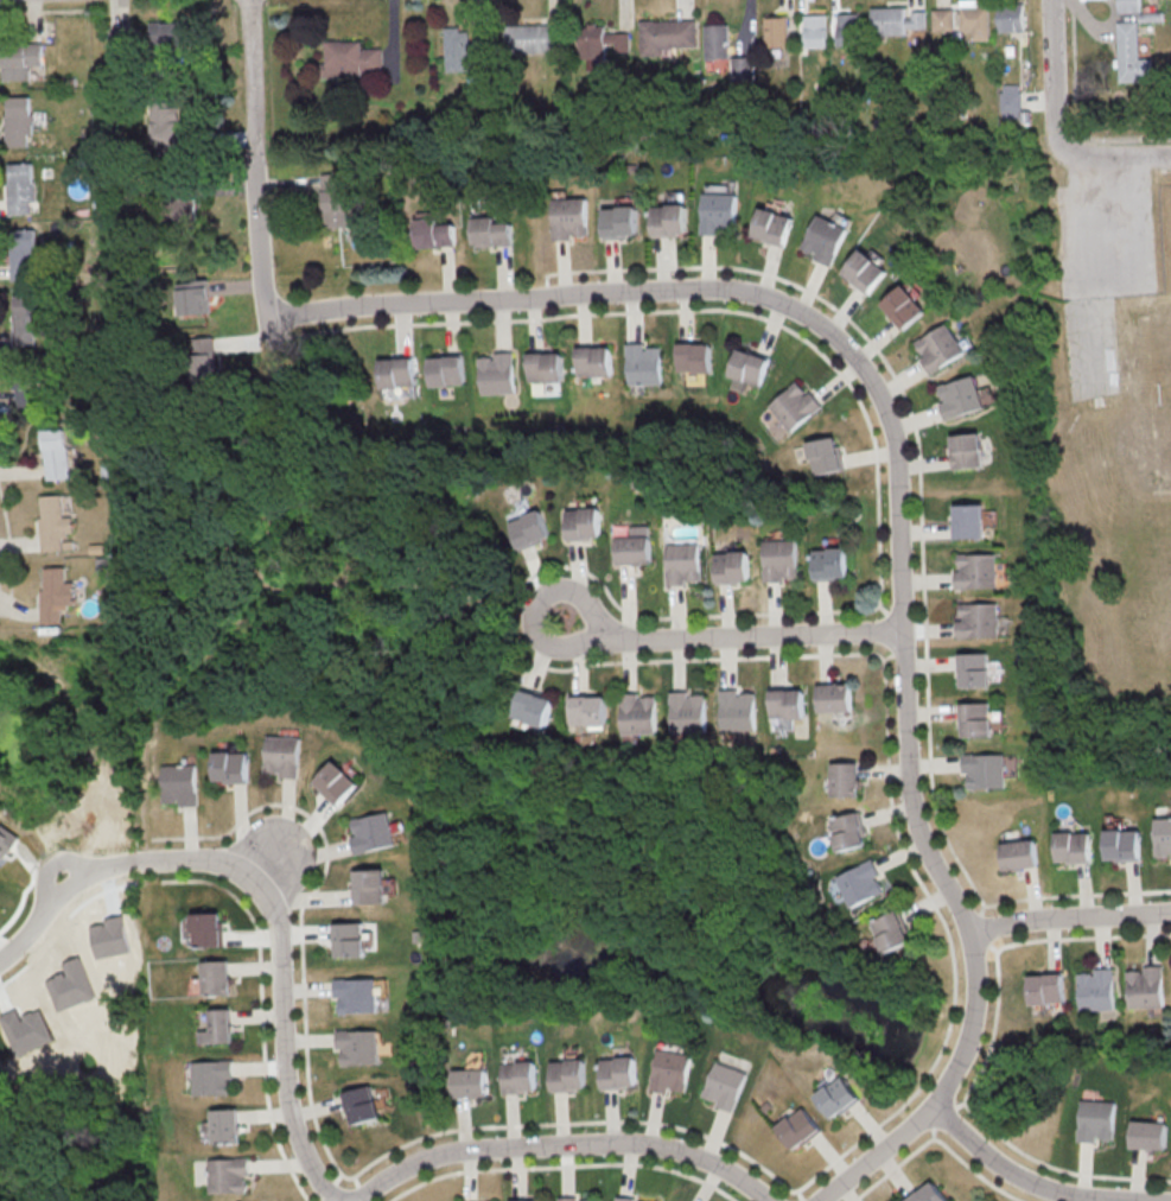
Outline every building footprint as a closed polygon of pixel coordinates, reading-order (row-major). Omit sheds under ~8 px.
[(988,40),(988,5),(977,5),(977,0),(958,0),(959,31),(971,31),(971,40),(988,40)] [(904,34),(903,6),(870,7),(870,35),(904,34)] [(931,9),(932,31),(953,31),(953,9),(931,9)] [(835,13),(836,45),(859,44),(859,13),(835,13)] [(803,14),(804,47),(827,46),(826,14),(803,14)] [(763,16),(763,46),(786,46),(786,16),(763,16)] [(661,55),(661,47),(695,46),(695,19),(638,20),(639,55),(661,55)] [(523,55),(559,50),(555,20),(504,27),(508,49),(522,47),(523,55)] [(150,21),(149,43),(190,44),(190,22),(150,21)] [(1137,21),(1116,21),(1118,81),(1152,80),(1151,57),(1138,58),(1137,21)] [(628,33),(603,32),(603,24),(580,24),(579,58),(606,59),(606,51),(627,51),(628,33)] [(727,57),(727,24),(702,24),(703,58),(727,57)] [(444,71),(469,71),(468,52),(487,51),(487,31),(459,32),(459,26),(443,26),(444,71)] [(360,47),(360,40),(324,40),(324,63),(318,63),(317,77),(360,78),(360,72),(380,72),(381,48),(360,47)] [(29,79),(28,65),(41,65),(40,43),(0,44),(1,80),(29,79)] [(728,80),(752,80),(752,56),(728,57),(728,80)] [(1019,83),(1000,84),(1001,118),(1020,118),(1019,83)] [(31,96),(5,97),(6,146),(26,146),(26,134),(32,134),(31,96)] [(177,102),(150,103),(150,147),(177,147),(177,102)] [(7,213),(34,213),(33,162),(6,163),(7,213)] [(345,226),(343,172),(320,173),(322,227),(345,226)] [(719,235),(719,230),(736,230),(736,193),(702,193),(701,234),(719,235)] [(171,220),(195,220),(196,198),(171,197),(171,220)] [(588,235),(586,197),(552,198),(554,240),(571,239),(571,236),(588,235)] [(651,205),(652,235),(687,234),(685,204),(651,205)] [(638,237),(637,206),(603,207),(603,238),(638,237)] [(753,240),(787,244),(791,213),(757,209),(753,240)] [(835,263),(846,225),(813,215),(802,253),(835,263)] [(471,217),(472,246),(511,245),(511,222),(494,222),(493,216),(471,217)] [(453,247),(454,221),(416,220),(415,246),(453,247)] [(11,280),(36,279),(35,229),(9,229),(11,280)] [(842,273),(870,293),(888,269),(861,248),(842,273)] [(171,314),(209,313),(208,280),(177,281),(178,302),(171,302),(171,314)] [(903,330),(926,311),(905,284),(881,303),(903,330)] [(11,295),(13,347),(35,346),(34,332),(40,331),(38,294),(11,295)] [(930,374),(966,352),(948,322),(915,342),(924,357),(921,359),(930,374)] [(191,382),(213,381),(212,337),(190,337),(191,382)] [(712,343),(677,342),(677,372),(711,372),(712,343)] [(660,384),(660,346),(642,347),(642,343),(625,343),(626,384),(660,384)] [(575,347),(576,376),(610,375),(610,346),(575,347)] [(729,375),(761,386),(770,358),(738,347),(729,375)] [(526,351),(527,382),(561,381),(560,350),(526,351)] [(511,351),(493,352),(493,356),(476,357),(478,394),(512,393),(511,351)] [(428,386),(462,385),(461,355),(427,356),(428,386)] [(414,386),(412,356),(377,357),(378,387),(414,386)] [(937,384),(945,418),(983,409),(975,375),(937,384)] [(821,408),(801,380),(757,413),(778,440),(821,408)] [(17,406),(32,406),(32,387),(18,387),(17,406)] [(43,479),(67,478),(65,428),(41,429),(43,479)] [(952,468),(982,466),(980,433),(950,434),(952,468)] [(842,470),(838,436),(808,440),(812,473),(842,470)] [(35,495),(37,551),(57,550),(56,535),(68,534),(67,516),(58,516),(57,494),(35,495)] [(954,538),(984,538),(983,503),(953,504),(954,538)] [(567,539),(601,538),(600,507),(566,509),(567,539)] [(549,539),(542,510),(509,518),(516,548),(549,539)] [(617,564),(651,563),(650,525),(630,526),(630,536),(616,537),(617,564)] [(798,539),(763,540),(764,580),(799,579),(798,539)] [(666,543),(667,585),(685,585),(685,580),(701,580),(700,542),(666,543)] [(849,579),(849,548),(814,548),(815,579),(849,579)] [(750,580),(749,551),(715,552),(717,582),(750,580)] [(956,554),(957,588),(996,587),(995,553),(956,554)] [(39,622),(59,622),(59,607),(70,607),(69,582),(60,582),(60,566),(38,567),(39,622)] [(997,602),(962,603),(962,601),(953,601),(954,619),(957,619),(957,638),(997,637),(997,602)] [(958,653),(959,687),(989,686),(988,652),(958,653)] [(818,711),(852,710),(851,683),(817,684),(818,711)] [(738,689),(720,689),(721,730),(756,730),(755,692),(738,693),(738,689)] [(549,724),(555,696),(520,690),(515,718),(549,724)] [(706,731),(706,694),(688,694),(688,691),(670,691),(671,732),(706,731)] [(656,693),(621,694),(623,734),(657,733),(656,693)] [(573,725),(607,724),(607,695),(572,696),(573,725)] [(960,703),(961,737),(991,736),(990,702),(960,703)] [(298,776),(299,737),(265,735),(263,774),(298,776)] [(247,751),(213,751),(213,781),(247,780),(247,751)] [(962,773),(966,773),(967,788),(1004,787),(1003,753),(962,754),(962,773)] [(359,785),(335,760),(313,781),(337,806),(359,785)] [(830,761),(830,796),(858,796),(858,762),(830,761)] [(195,764),(161,765),(162,802),(178,802),(178,806),(196,805),(195,764)] [(352,819),(355,834),(351,835),(355,853),(396,844),(388,811),(352,819)] [(830,817),(835,850),(865,846),(860,812),(830,817)] [(1155,858),(1170,857),(1170,817),(1153,818),(1155,858)] [(1139,829),(1105,830),(1106,861),(1140,860),(1139,829)] [(1091,862),(1090,831),(1055,832),(1057,863),(1091,862)] [(1001,842),(1003,869),(1036,867),(1035,840),(1001,842)] [(834,875),(850,907),(886,891),(871,858),(834,875)] [(384,869),(354,870),(355,904),(385,902),(384,869)] [(873,920),(884,952),(911,942),(900,910),(873,920)] [(222,912),(191,913),(191,919),(182,919),(182,930),(195,930),(195,947),(223,946),(222,912)] [(333,923),(333,956),(363,956),(362,922),(333,923)] [(230,994),(229,960),(202,961),(203,995),(230,994)] [(1161,965),(1143,966),(1143,970),(1127,970),(1128,1007),(1162,1006),(1161,965)] [(1113,1009),(1112,967),(1093,968),(1094,972),(1078,972),(1079,1010),(1113,1009)] [(1029,1003),(1063,1002),(1062,973),(1028,974),(1029,1003)] [(334,979),(334,997),(338,997),(339,1013),(376,1012),(375,977),(334,979)] [(230,1042),(230,1009),(208,1009),(209,1030),(197,1030),(197,1043),(230,1042)] [(336,1030),(337,1048),(340,1048),(341,1065),(378,1063),(377,1029),(336,1030)] [(685,1091),(689,1054),(655,1049),(650,1090),(667,1092),(667,1089),(685,1091)] [(635,1086),(634,1057),(600,1058),(600,1087),(635,1086)] [(585,1089),(585,1059),(550,1060),(551,1090),(585,1089)] [(231,1094),(230,1060),(190,1061),(191,1095),(231,1094)] [(536,1092),(535,1061),(501,1062),(501,1093),(536,1092)] [(731,1111),(746,1073),(713,1061),(701,1096),(715,1101),(713,1105),(731,1111)] [(451,1069),(452,1095),(486,1094),(486,1068),(451,1069)] [(860,1098),(842,1074),(815,1096),(833,1118),(860,1098)] [(349,1123),(378,1119),(373,1086),(344,1089),(349,1123)] [(1079,1100),(1078,1140),(1112,1141),(1113,1101),(1079,1100)] [(776,1127),(794,1150),(821,1129),(803,1106),(776,1127)] [(238,1142),(237,1108),(210,1108),(211,1143),(238,1142)] [(1129,1148),(1163,1149),(1164,1121),(1130,1120),(1129,1148)] [(210,1141),(209,1121),(201,1121),(201,1141),(210,1141)] [(244,1192),(243,1175),(247,1175),(246,1157),(206,1158),(207,1193),(244,1192)] [(905,1200),(948,1200),(931,1179),(905,1200)]
